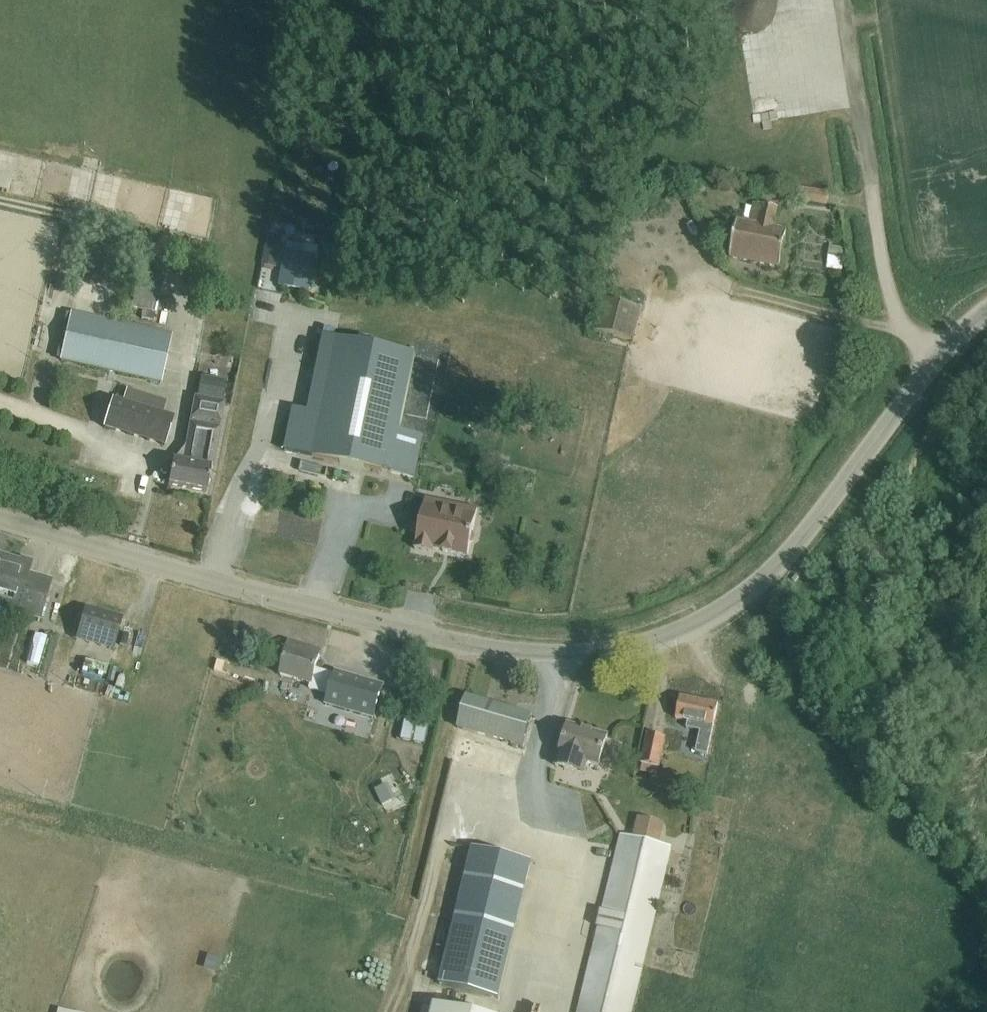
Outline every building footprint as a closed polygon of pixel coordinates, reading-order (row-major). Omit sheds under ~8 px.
[(808,201),(829,203),(830,189),(809,187),(808,201)] [(773,228),(777,208),(754,203),(750,224),(737,221),(729,258),(777,268),(785,231),(773,228)] [(267,243),(263,265),(276,268),(280,246),(267,243)] [(846,249),(829,247),(827,263),(844,265),(846,249)] [(285,252),(279,286),(309,291),(316,258),(285,252)] [(603,302),(595,333),(634,343),(642,312),(603,302)] [(171,335),(71,312),(60,358),(160,383),(171,335)] [(312,455),(413,479),(422,439),(399,434),(418,356),(339,338),(312,455)] [(105,417),(113,385),(103,382),(94,414),(105,417)] [(172,461),(168,485),(205,492),(210,469),(211,469),(218,429),(215,429),(216,423),(219,423),(222,404),(220,403),(221,396),(199,392),(198,399),(195,398),(191,418),(194,419),(193,425),(190,424),(183,463),(172,461)] [(104,428),(164,445),(172,418),(112,400),(104,428)] [(474,536),(473,534),(478,510),(426,499),(415,550),(431,553),(432,549),(443,551),(443,552),(452,554),(453,553),(468,556),(471,543),(473,542),(474,536)] [(245,526),(312,542),(317,519),(250,504),(245,526)] [(40,620),(51,582),(28,575),(31,565),(0,556),(0,605),(4,606),(3,610),(40,620)] [(76,641),(113,651),(122,619),(85,609),(76,641)] [(392,645),(389,655),(405,660),(408,650),(392,645)] [(285,659),(281,676),(311,684),(310,689),(326,694),(331,674),(322,671),(323,666),(318,664),(320,656),(307,652),(301,650),(288,647),(285,659)] [(110,677),(112,659),(88,656),(86,674),(110,677)] [(374,719),(384,686),(335,672),(326,705),(374,719)] [(458,729),(522,747),(531,716),(467,698),(458,729)] [(695,753),(707,756),(718,707),(681,699),(676,719),(687,722),(685,729),(699,733),(695,753)] [(431,741),(433,716),(409,713),(406,739),(431,741)] [(568,726),(559,755),(568,758),(564,769),(583,776),(587,764),(598,768),(607,738),(568,726)] [(642,764),(659,768),(666,739),(648,735),(642,764)] [(395,782),(380,783),(382,804),(397,803),(395,782)] [(642,812),(638,832),(664,837),(667,816),(642,812)] [(670,849),(621,837),(578,1011),(629,1011),(670,849)] [(439,988),(496,1001),(528,866),(471,853),(439,988)] [(210,957),(205,972),(219,976),(224,961),(210,957)]
